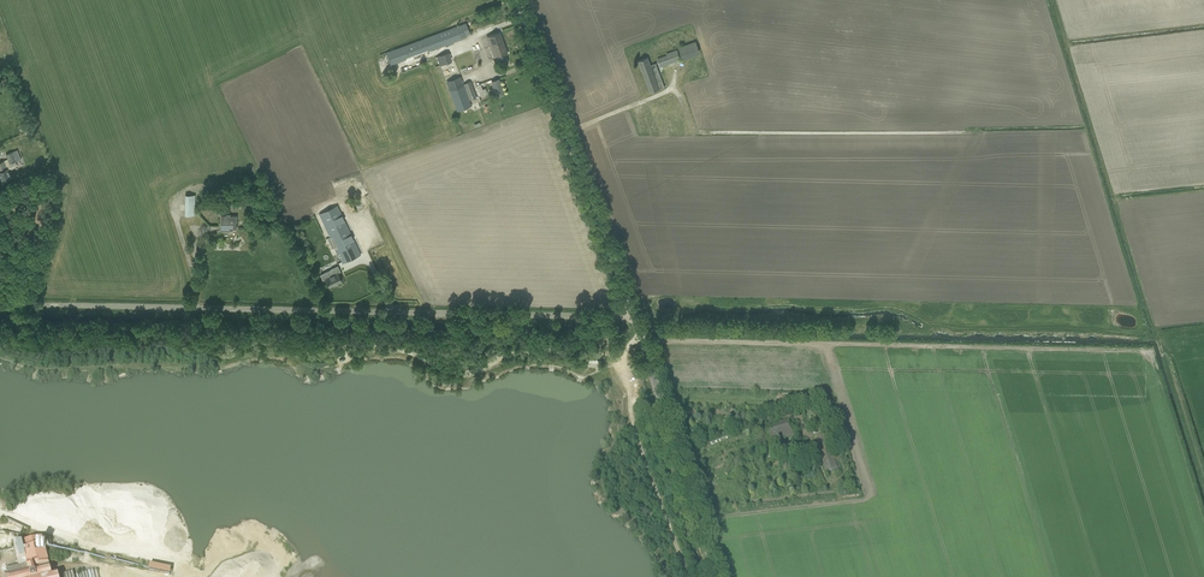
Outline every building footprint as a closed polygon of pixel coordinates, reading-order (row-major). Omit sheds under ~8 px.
[(466,23),(386,52),(389,61),(390,62),(391,65),(403,61),(406,60),(405,56),(412,53),(414,57),(466,38),(465,35),(470,34),(466,23)] [(508,53),(500,32),(489,37),(492,46),(490,46),(494,58),(508,53)] [(679,47),(683,59),(700,53),(696,41),(679,47)] [(659,60),(661,67),(681,60),(677,49),(666,53),(667,55),(658,58),(659,60)] [(440,65),(440,66),(452,61),(448,52),(437,57),(440,65)] [(639,61),(650,92),(665,87),(656,63),(651,65),(648,57),(639,61)] [(492,81),(497,95),(504,93),(499,79),(492,81)] [(462,80),(447,85),(457,111),(472,106),(470,100),(477,97),(471,81),(463,84),(462,80)] [(0,162),(0,174),(3,181),(8,178),(11,177),(8,170),(17,166),(16,162),(15,162),(19,160),(15,151),(6,155),(8,159),(4,161),(1,162),(0,162)] [(195,215),(195,195),(185,195),(185,215),(195,215)] [(337,205),(319,214),(343,263),(361,254),(337,205)] [(220,230),(232,230),(232,228),(237,229),(237,216),(231,215),(231,214),(226,214),(226,215),(221,215),(220,230)] [(342,281),(338,273),(340,272),(338,268),(321,276),(323,280),(326,279),(330,287),(342,281)] [(805,420),(809,431),(831,423),(828,413),(805,420)] [(764,426),(768,441),(777,439),(777,440),(794,435),(790,420),(782,422),(781,420),(770,423),(771,425),(764,426)] [(815,438),(826,473),(838,470),(827,434),(815,438)] [(792,443),(796,458),(808,455),(803,439),(792,443)] [(778,448),(780,455),(791,453),(789,445),(778,448)] [(45,549),(49,548),(46,537),(14,545),(19,566),(6,570),(7,576),(52,576),(45,549)] [(172,574),(172,568),(150,565),(149,571),(172,574)]
